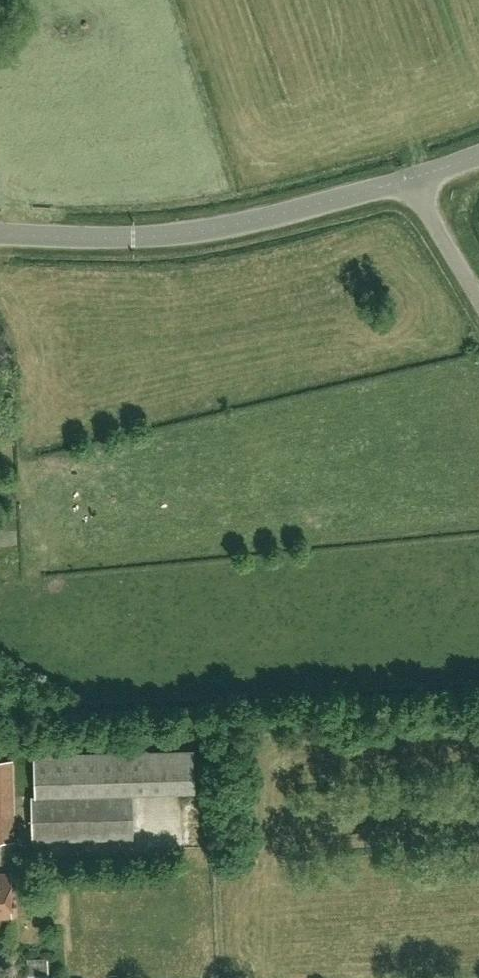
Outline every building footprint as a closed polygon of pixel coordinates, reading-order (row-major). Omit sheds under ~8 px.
[(33,839),(135,836),(134,793),(196,791),(195,749),(35,754),(36,795),(32,795),(33,839)] [(14,839),(13,786),(33,785),(33,761),(0,761),(0,839),(14,839)] [(12,873),(0,873),(0,917),(8,917),(9,971),(18,971),(18,905),(13,905),(12,873)] [(48,962),(28,962),(29,975),(17,975),(17,977),(49,977),(48,962)]
